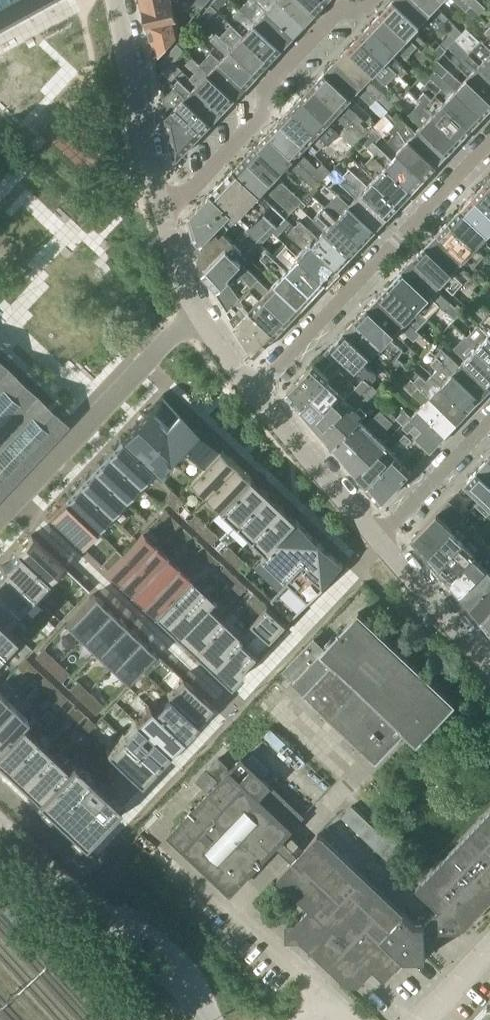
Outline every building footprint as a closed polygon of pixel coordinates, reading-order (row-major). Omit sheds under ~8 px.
[(1,69),(18,59),(0,26),(47,0),(0,0),(0,68),(1,69)] [(146,25),(175,18),(174,10),(190,6),(197,4),(199,11),(209,0),(177,0),(142,8),(146,25)] [(210,5),(217,11),(227,0),(215,0),(210,5)] [(241,9),(282,48),(293,36),(254,0),(250,0),(246,4),(241,9)] [(293,36),(304,24),(279,0),(254,0),(293,36)] [(304,24),(316,12),(303,0),(279,0),(304,24)] [(316,12),(327,0),(303,0),(316,12)] [(382,12),(425,54),(434,62),(439,57),(446,50),(440,44),(435,50),(426,41),(425,43),(414,32),(420,25),(394,0),(393,0),(382,12)] [(420,25),(425,19),(437,30),(442,25),(417,0),(394,0),(420,25)] [(442,25),(451,33),(456,38),(462,32),(436,8),(442,1),(441,0),(417,0),(442,25)] [(466,11),(459,18),(467,26),(479,14),(465,0),(454,0),(466,11)] [(479,14),(480,13),(485,8),(477,0),(465,0),(479,14)] [(217,11),(210,5),(202,15),(208,20),(217,11)] [(479,14),(485,21),(489,25),(489,12),(485,8),(480,13),(479,14)] [(249,29),(243,35),(270,60),(282,48),(241,9),(240,10),(240,9),(234,15),(249,29)] [(382,12),(371,24),(397,49),(403,43),(420,60),(425,54),(382,12)] [(175,18),(146,25),(154,59),(156,59),(179,34),(176,21),(175,18)] [(205,24),(199,19),(193,25),(200,31),(201,30),(200,30),(205,24)] [(223,36),(221,38),(258,73),(270,60),(243,35),(231,24),(222,34),(223,36)] [(402,77),(406,72),(407,71),(391,56),(397,49),(371,24),(359,36),(402,77)] [(489,72),(489,48),(484,42),(467,26),(462,32),(456,38),(455,39),(489,72)] [(226,54),(220,60),(246,85),(258,73),(221,38),(216,33),(210,39),(226,54)] [(440,44),(446,50),(448,47),(455,39),(456,38),(451,33),(440,44)] [(359,36),(348,48),(374,74),(380,67),(391,79),(404,92),(404,94),(408,90),(411,86),(410,85),(402,77),(359,36)] [(489,97),(489,72),(455,39),(448,47),(473,71),(468,76),(489,97)] [(166,55),(173,61),(184,50),(177,43),(166,55)] [(348,48),(337,60),(389,109),(400,98),(395,93),(389,99),(382,93),(368,80),(374,74),(348,48)] [(246,85),(220,60),(211,52),(199,64),(235,98),(246,85)] [(155,65),(159,81),(164,76),(174,85),(212,121),(224,109),(197,84),(190,92),(178,80),(174,84),(171,81),(175,77),(182,70),(173,61),(166,55),(157,65),(155,65)] [(190,77),(197,84),(224,109),(235,98),(199,64),(192,57),(186,63),(195,72),(190,77)] [(430,65),(483,115),(489,107),(489,97),(468,76),(461,83),(457,78),(448,70),(436,60),(439,57),(434,62),(430,65)] [(337,60),(325,72),(351,98),(357,92),(371,105),(382,116),(389,109),(337,60)] [(430,65),(419,78),(425,84),(431,78),(441,89),(436,95),(471,128),(483,115),(430,65)] [(325,72),(314,84),(365,134),(371,128),(370,127),(375,122),(369,117),(365,122),(345,104),(351,98),(325,72)] [(402,77),(410,85),(415,79),(406,72),(402,77)] [(314,84),(302,96),(329,122),(334,116),(345,127),(339,132),(347,140),(353,146),(356,143),(359,140),(365,134),(314,84)] [(174,85),(162,98),(201,134),(212,121),(174,85)] [(421,126),(448,151),(460,139),(417,99),(408,90),(404,94),(413,103),(410,106),(425,121),(421,126)] [(431,100),(423,93),(417,99),(460,139),(471,128),(436,95),(431,100)] [(302,96),(290,109),(334,151),(342,157),(345,153),(346,153),(353,146),(347,140),(341,146),(322,128),(329,122),(302,96)] [(201,134),(162,98),(166,116),(175,159),(176,159),(201,134)] [(279,121),(305,146),(314,155),(320,148),(329,157),(334,151),(290,109),(279,121)] [(385,131),(392,124),(391,122),(385,117),(382,121),(379,118),(375,122),(385,131)] [(394,126),(436,164),(448,151),(421,126),(415,132),(400,117),(393,124),(391,121),(391,122),(392,124),(394,126)] [(279,121),(268,133),(319,183),(321,180),(326,175),(329,172),(321,164),(316,169),(311,163),(311,164),(299,152),(305,146),(279,121)] [(394,126),(390,130),(394,135),(387,141),(390,144),(397,150),(397,151),(398,153),(424,177),(436,164),(394,126)] [(371,128),(365,134),(359,140),(412,190),(424,177),(398,153),(392,159),(377,145),(376,145),(372,140),(374,142),(380,136),(371,128)] [(268,133),(257,144),(283,170),(288,164),(300,176),(313,189),(314,187),(319,183),(268,133)] [(373,178),(400,203),(412,190),(359,140),(356,143),(371,157),(368,160),(380,171),(376,175),(371,171),(368,173),(373,178)] [(257,144),(245,157),(296,206),(302,201),(277,176),(283,170),(257,144)] [(245,157),(234,169),(260,194),(265,189),(290,213),(296,206),(245,157)] [(345,177),(387,216),(400,203),(373,178),(367,185),(341,161),(340,161),(338,163),(334,167),(345,177)] [(234,169),(222,181),(265,224),(273,231),(280,224),(285,218),(260,194),(234,169)] [(331,179),(326,175),(321,180),(326,184),(331,179)] [(355,198),(349,204),(375,229),(387,216),(345,177),(339,183),(355,198)] [(243,226),(245,229),(261,245),(273,232),(273,231),(265,224),(222,181),(210,194),(236,219),(243,226)] [(489,214),(489,189),(484,184),(472,197),(489,214)] [(309,193),(323,205),(362,242),(375,229),(349,204),(342,211),(329,198),(328,199),(314,187),(313,189),(309,193)] [(194,236),(200,243),(223,222),(229,227),(236,219),(210,194),(189,216),(194,236)] [(472,197),(461,208),(488,234),(489,232),(489,214),(472,197)] [(329,225),(324,230),(350,255),(362,242),(323,205),(319,209),(322,212),(320,215),(329,225)] [(488,234),(461,208),(449,221),(485,254),(487,256),(489,252),(489,247),(483,240),(488,234)] [(290,222),(285,218),(280,224),(273,231),(273,232),(277,236),(287,225),(290,222)] [(300,221),(294,227),(337,268),(350,255),(324,230),(318,237),(300,221)] [(449,221),(446,224),(437,233),(464,259),(473,267),(485,254),(449,221)] [(201,264),(206,269),(245,229),(243,226),(231,239),(224,232),(229,227),(223,222),(200,243),(196,247),(203,253),(199,257),(201,264)] [(305,251),(299,257),(325,281),(337,268),(294,227),(292,229),(287,234),(305,251)] [(203,273),(217,290),(229,278),(228,276),(234,270),(241,263),(242,264),(261,245),(245,229),(206,269),(203,273)] [(426,246),(467,285),(471,289),(478,282),(459,264),(464,259),(437,233),(426,246)] [(414,258),(441,283),(446,278),(461,292),(467,285),(426,246),(414,258)] [(276,247),(270,254),(313,294),(325,281),(299,257),(293,263),(276,247)] [(280,277),(274,283),(300,307),(313,294),(270,254),(265,249),(258,257),(270,268),(270,267),(280,277)] [(403,270),(455,319),(463,310),(457,304),(455,307),(450,302),(436,289),(441,283),(414,258),(403,270)] [(241,263),(234,270),(244,279),(288,320),(300,307),(274,283),(269,289),(251,271),(242,264),(241,263)] [(445,328),(446,328),(452,322),(455,319),(403,270),(390,283),(418,308),(423,302),(439,318),(438,318),(447,326),(445,328)] [(229,278),(217,290),(215,292),(229,315),(248,345),(255,355),(276,333),(239,298),(227,281),(230,278),(229,278)] [(244,293),(239,298),(276,333),(288,320),(244,279),(244,280),(248,283),(241,290),(244,293)] [(471,289),(478,295),(482,290),(484,288),(478,282),(471,289)] [(379,294),(420,334),(431,344),(434,341),(426,333),(430,328),(423,321),(427,317),(418,308),(390,283),(379,294)] [(367,307),(394,333),(400,327),(409,336),(413,333),(417,337),(420,334),(379,294),(367,307)] [(489,335),(489,312),(475,298),(469,304),(482,317),(477,322),(479,324),(489,335)] [(367,307),(356,319),(383,344),(393,354),(397,357),(403,350),(389,338),(394,333),(367,307)] [(386,361),(389,358),(392,362),(397,357),(393,354),(383,344),(356,319),(344,332),(371,357),(376,352),(386,361)] [(489,383),(489,359),(462,332),(452,322),(446,328),(460,343),(470,353),(465,358),(489,383)] [(489,359),(489,335),(479,324),(473,330),(469,326),(462,332),(489,359)] [(364,377),(365,378),(368,375),(373,379),(377,375),(365,364),(371,357),(344,332),(331,345),(347,360),(346,361),(358,372),(358,371),(364,377)] [(300,408),(337,370),(346,361),(347,360),(331,345),(323,353),(332,362),(323,371),(314,363),(287,392),(300,408)] [(480,397),(489,387),(489,383),(465,358),(459,364),(441,347),(435,354),(437,356),(480,397)] [(431,375),(469,409),(480,397),(437,356),(431,363),(437,369),(431,375)] [(5,487),(64,423),(65,423),(63,421),(62,422),(61,421),(54,414),(52,412),(45,405),(42,402),(42,403),(35,396),(33,393),(32,394),(25,387),(26,387),(23,384),(23,385),(16,378),(14,375),(13,375),(6,369),(7,368),(4,366),(0,363),(0,492),(5,487)] [(300,408),(311,422),(339,393),(333,387),(343,375),(337,370),(300,408)] [(419,374),(413,381),(457,422),(469,409),(431,375),(426,380),(419,374)] [(311,422),(322,434),(371,383),(365,378),(364,377),(357,385),(345,398),(339,393),(311,422)] [(405,386),(422,403),(417,409),(445,435),(457,422),(413,381),(411,379),(405,386)] [(322,434),(333,447),(360,420),(363,416),(357,410),(370,397),(371,398),(378,390),(371,383),(322,434)] [(396,418),(408,429),(414,435),(429,450),(430,450),(445,435),(417,409),(410,416),(404,410),(397,417),(396,418)] [(148,410),(134,425),(173,462),(187,447),(167,428),(148,410)] [(333,447),(344,460),(387,416),(380,410),(366,425),(360,420),(333,447)] [(182,412),(167,428),(187,447),(207,466),(222,450),(182,412)] [(344,460),(356,473),(384,443),(378,437),(396,418),(397,417),(391,412),(387,416),(344,460)] [(134,425),(120,440),(152,470),(159,477),(173,462),(134,425)] [(356,473),(366,486),(406,444),(414,435),(408,429),(390,449),(384,443),(356,473)] [(430,450),(429,450),(414,435),(406,444),(412,451),(421,460),(430,450)] [(120,440),(105,455),(137,485),(152,470),(120,440)] [(406,444),(366,486),(380,502),(412,469),(402,460),(412,451),(406,444)] [(207,466),(191,483),(206,497),(237,464),(222,450),(207,466)] [(105,455),(92,470),(123,500),(137,485),(105,455)] [(488,458),(477,470),(489,483),(489,460),(488,458)] [(237,464),(206,497),(221,511),(252,478),(237,464)] [(92,470),(78,485),(109,515),(123,500),(92,470)] [(477,470),(466,482),(481,498),(489,506),(489,483),(477,470)] [(252,478),(221,511),(236,525),(267,492),(252,478)] [(471,508),(481,498),(466,482),(448,500),(412,539),(426,555),(460,520),(471,508)] [(78,485),(64,500),(95,530),(109,515),(78,485)] [(267,492),(236,525),(251,539),(282,506),(267,492)] [(173,494),(165,502),(171,508),(179,499),(173,494)] [(481,498),(471,508),(471,509),(475,504),(486,515),(489,511),(489,506),(481,498)] [(179,499),(171,508),(177,514),(185,505),(179,499)] [(64,500),(48,516),(80,546),(95,530),(64,500)] [(282,506),(251,539),(265,553),(260,559),(261,559),(279,540),(297,521),(282,506)] [(163,511),(156,518),(164,525),(170,518),(163,511)] [(170,518),(164,525),(172,533),(178,526),(170,518)] [(197,519),(190,526),(197,533),(204,525),(197,519)] [(468,528),(460,520),(426,555),(437,569),(475,527),(472,524),(468,528)] [(279,540),(261,559),(286,583),(270,601),(290,620),(325,583),(343,564),(320,542),(297,521),(279,540)] [(204,525),(197,533),(205,539),(211,532),(204,525)] [(482,534),(475,527),(437,569),(447,580),(475,553),(469,547),(482,534)] [(182,529),(175,536),(183,544),(190,536),(182,529)] [(211,532),(205,539),(212,546),(219,539),(211,532)] [(121,556),(106,571),(129,593),(142,579),(130,569),(152,545),(141,534),(121,556)] [(30,536),(16,551),(47,581),(62,566),(30,536)] [(190,536),(183,544),(191,551),(198,544),(190,536)] [(475,553),(447,580),(460,595),(489,563),(489,546),(485,542),(475,553)] [(142,579),(129,593),(140,604),(163,579),(152,568),(164,556),(152,545),(130,569),(142,579)] [(201,547),(195,554),(203,562),(209,554),(201,547)] [(229,549),(222,556),(229,563),(236,555),(229,549)] [(114,550),(100,565),(106,571),(121,556),(114,550)] [(16,551),(2,566),(33,596),(47,581),(16,551)] [(209,554),(203,562),(211,569),(217,562),(209,554)] [(236,555),(229,563),(237,570),(243,562),(236,555)] [(163,579),(140,604),(152,615),(187,577),(164,556),(152,568),(163,579)] [(460,595),(471,608),(489,587),(489,563),(460,595)] [(0,568),(0,593),(20,611),(33,596),(2,566),(0,568)] [(224,568),(217,576),(225,582),(231,575),(224,568)] [(231,575),(225,582),(232,589),(239,582),(231,575)] [(187,577),(152,615),(163,625),(198,588),(187,577)] [(239,582),(232,589),(239,596),(246,589),(239,582)] [(471,608),(481,619),(489,610),(489,587),(471,608)] [(198,588),(163,625),(174,635),(204,604),(209,598),(198,588)] [(5,627),(20,611),(0,593),(0,622),(5,627)] [(94,595),(66,625),(82,639),(109,610),(94,595)] [(252,595),(246,602),(253,608),(259,601),(252,595)] [(259,601),(253,608),(259,615),(266,608),(259,601)] [(204,604),(174,635),(192,652),(221,620),(204,604)] [(239,637),(209,669),(228,687),(255,656),(244,646),(259,630),(271,641),(285,626),(266,608),(259,615),(239,637)] [(109,610),(82,639),(96,653),(124,624),(109,610)] [(489,630),(489,610),(481,619),(489,630)] [(308,695),(310,697),(311,697),(321,706),(320,706),(323,709),(333,718),(335,721),(336,720),(346,731),(349,733),(359,742),(359,743),(361,745),(371,754),(371,755),(373,757),(373,756),(374,757),(376,759),(378,757),(378,756),(389,744),(390,744),(392,741),(404,728),(414,738),(414,739),(417,741),(419,738),(433,722),(434,723),(436,720),(450,704),(451,704),(453,702),(451,700),(450,700),(450,699),(448,698),(439,689),(437,686),(436,687),(433,684),(434,683),(431,681),(421,673),(422,672),(419,670),(391,644),(392,644),(390,642),(389,642),(380,633),(378,631),(374,628),(375,628),(372,625),(372,626),(363,617),(361,615),(360,614),(358,612),(356,615),(357,615),(355,617),(354,616),(354,617),(342,631),(341,630),(339,633),(324,648),(312,638),(282,670),(292,679),(292,680),(295,682),(305,692),(308,695),(308,694),(308,695)] [(221,620),(192,652),(209,669),(239,637),(221,620)] [(124,624),(96,653),(111,667),(139,637),(124,624)] [(139,637),(111,667),(127,682),(139,668),(149,658),(155,652),(139,637)] [(43,649),(35,658),(42,664),(50,655),(43,649)] [(50,655),(42,664),(48,670),(57,661),(50,655)] [(149,658),(139,668),(146,675),(156,665),(149,658)] [(26,659),(18,668),(24,673),(32,664),(26,659)] [(57,661),(48,670),(55,676),(63,667),(57,661)] [(32,664),(24,673),(30,679),(38,670),(32,664)] [(63,667),(55,676),(62,682),(70,674),(63,667)] [(158,679),(166,688),(179,677),(172,668),(158,679)] [(44,676),(36,685),(42,690),(50,682),(44,676)] [(181,678),(165,694),(195,722),(210,706),(181,678)] [(78,681),(70,690),(76,696),(84,687),(78,681)] [(50,682),(42,690),(48,696),(56,687),(50,682)] [(56,687),(48,696),(54,701),(62,693),(56,687)] [(84,687),(76,696),(83,702),(91,693),(84,687)] [(62,693),(54,701),(60,707),(68,698),(62,693)] [(91,693),(83,702),(89,708),(98,700),(91,693)] [(12,705),(0,694),(0,717),(12,705)] [(165,694),(151,709),(181,737),(195,722),(165,694)] [(98,700),(89,708),(96,715),(104,706),(98,700)] [(74,704),(66,713),(72,718),(80,710),(74,704)] [(0,717),(0,748),(21,725),(27,719),(12,705),(0,717)] [(148,706),(134,721),(167,752),(181,737),(151,709),(148,706)] [(80,710),(72,718),(78,724),(86,715),(80,710)] [(90,718),(82,727),(88,733),(96,724),(90,718)] [(134,721),(120,736),(153,767),(167,752),(134,721)] [(6,771),(36,739),(21,725),(0,748),(0,765),(6,771)] [(120,736),(105,751),(123,768),(139,783),(153,767),(120,736)] [(36,739),(6,771),(21,785),(51,753),(36,739)] [(51,753),(21,785),(37,800),(72,762),(71,761),(65,767),(51,753)] [(218,757),(207,770),(219,782),(231,769),(218,757)] [(489,899),(489,808),(415,887),(437,908),(423,923),(414,923),(321,833),(318,833),(298,854),(292,848),(281,838),(302,816),(241,759),(231,769),(209,793),(169,835),(230,892),(258,862),(276,844),(287,854),(293,860),(278,875),(278,878),(308,907),(295,921),(288,921),(285,924),(285,940),(300,939),(347,984),(359,984),(372,969),(382,978),(385,978),(404,958),(425,957),(425,945),(438,931),(460,930),(489,899)] [(72,762),(37,800),(51,813),(67,829),(82,843),(118,805),(110,798),(96,784),(86,775),(72,762)] [(123,768),(106,786),(121,801),(139,783),(123,768)] [(219,782),(207,770),(196,781),(209,793),(219,782)] [(458,785),(463,786),(467,771),(461,770),(458,785)] [(340,817),(388,861),(404,844),(388,829),(382,835),(351,806),(340,817)] [(487,1002),(474,1016),(474,1019),(489,1019),(489,1002),(487,1002)]
